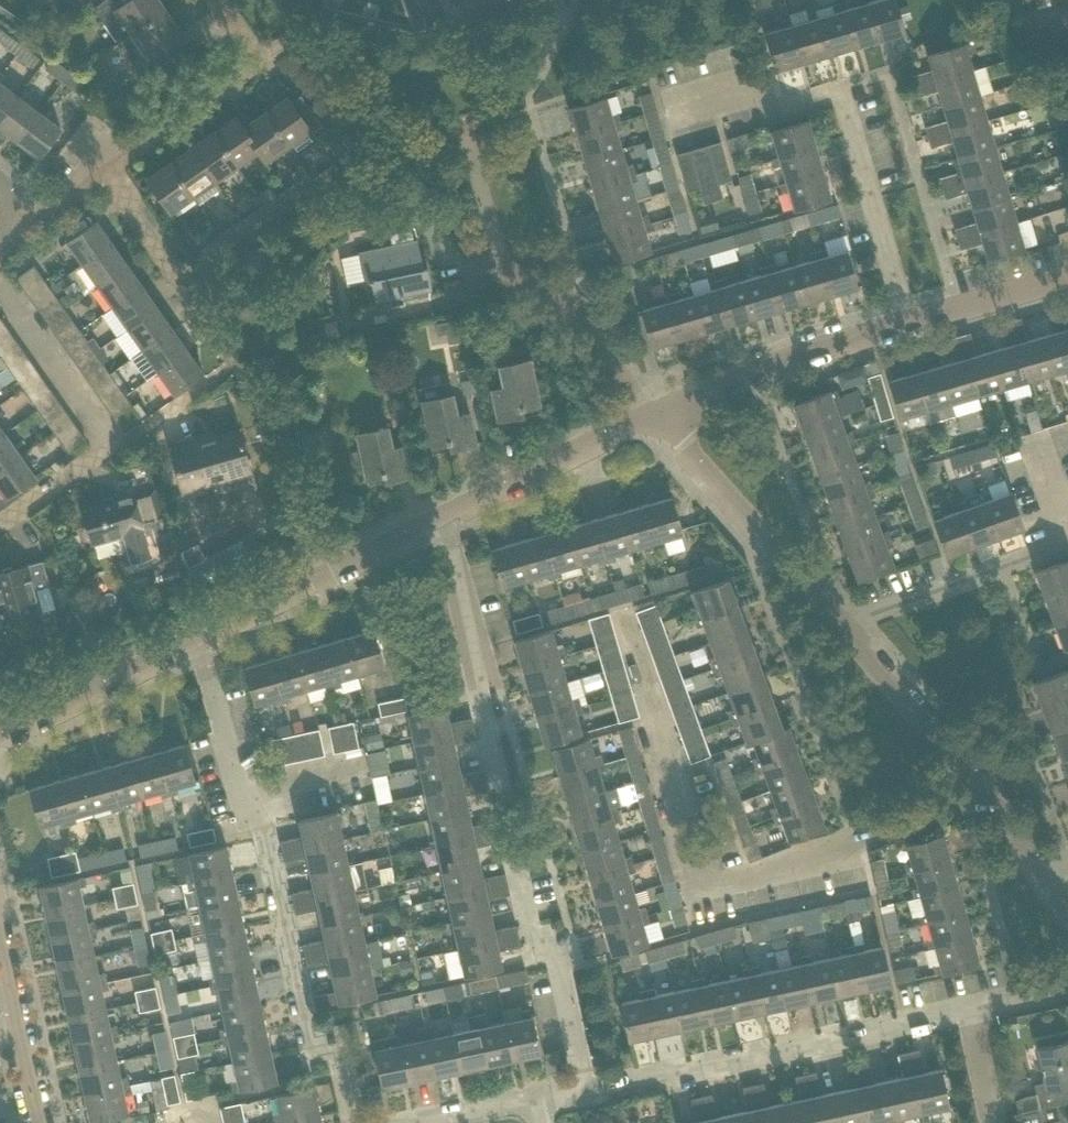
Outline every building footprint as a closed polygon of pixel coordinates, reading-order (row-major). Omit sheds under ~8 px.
[(157,0),(105,0),(93,9),(107,29),(110,26),(121,41),(164,10),(157,0)] [(409,8),(427,2),(426,0),(406,0),(409,8)] [(438,0),(427,0),(434,19),(443,16),(438,0)] [(758,9),(770,6),(768,0),(755,0),(758,9)] [(867,3),(866,0),(857,0),(859,6),(842,11),(853,48),(878,41),(867,3)] [(895,0),(879,0),(867,3),(878,41),(905,33),(895,0)] [(853,48),(842,11),(840,4),(832,7),(834,13),(817,18),(827,55),(853,48)] [(908,5),(898,8),(899,12),(901,21),(912,18),(908,5)] [(6,9),(0,17),(15,28),(20,20),(6,9)] [(181,34),(164,10),(117,43),(133,65),(142,78),(167,59),(160,48),(181,34)] [(827,55),(817,18),(815,12),(807,14),(809,21),(791,26),(802,63),(827,55)] [(802,63),(791,26),(789,19),(781,21),(783,28),(765,33),(776,70),(802,63)] [(7,33),(2,30),(0,32),(0,42),(16,54),(23,45),(7,33)] [(950,34),(924,41),(928,54),(949,48),(954,47),(950,34)] [(954,47),(949,48),(928,54),(927,54),(932,70),(910,77),(913,87),(973,70),(965,43),(954,47)] [(40,58),(23,45),(16,54),(33,67),(40,58)] [(69,72),(53,60),(46,69),(62,81),(69,72)] [(980,95),(973,70),(913,87),(916,97),(938,91),(942,106),(980,95)] [(86,85),(69,72),(62,81),(79,94),(86,85)] [(18,96),(0,83),(0,120),(18,96)] [(656,111),(651,93),(638,97),(643,115),(656,111)] [(988,120),(980,95),(942,106),(947,121),(925,127),(928,138),(988,120)] [(39,112),(18,96),(0,120),(0,128),(17,141),(39,112)] [(568,108),(576,134),(620,122),(617,114),(612,116),(606,97),(568,108)] [(295,108),(287,98),(278,104),(275,101),(264,109),(263,108),(262,109),(265,113),(287,145),(295,156),(317,140),(311,131),(320,125),(304,102),(295,108)] [(661,129),(656,111),(643,115),(649,133),(661,129)] [(61,128),(59,127),(39,112),(17,141),(39,157),(61,128)] [(287,145),(265,113),(244,128),(243,128),(258,149),(257,150),(265,161),(287,145)] [(1058,113),(1045,117),(1049,132),(1055,130),(1062,128),(1058,113)] [(243,128),(244,128),(236,117),(214,133),(236,165),(257,150),(258,149),(243,128)] [(995,146),(988,120),(928,138),(931,148),(953,142),(957,157),(995,146)] [(771,132),(771,133),(764,135),(766,143),(773,141),(778,158),(816,147),(809,121),(771,132)] [(622,129),(620,122),(576,134),(584,160),(622,149),(616,131),(622,129)] [(236,165),(214,133),(192,148),(214,180),(236,165)] [(749,147),(745,134),(726,140),(730,153),(749,147)] [(731,180),(720,142),(706,146),(717,184),(719,183),(731,180)] [(671,162),(665,144),(653,147),(658,166),(659,165),(671,162)] [(717,184),(706,146),(689,151),(701,189),(699,189),(704,205),(723,199),(719,183),(717,184)] [(1002,171),(995,146),(957,157),(962,172),(939,178),(942,188),(1002,171)] [(816,147),(778,158),(771,160),(774,168),(781,166),(786,183),(824,172),(816,147)] [(214,180),(192,148),(170,164),(192,195),(198,203),(220,188),(214,180)] [(627,166),(622,149),(584,160),(591,185),(634,173),(632,165),(627,166)] [(701,189),(689,151),(676,155),(687,193),(699,189),(701,189)] [(678,187),(671,162),(659,165),(666,190),(678,187)] [(334,163),(316,176),(312,179),(318,187),(339,171),(334,163)] [(192,195),(170,164),(148,179),(170,211),(192,195)] [(1010,196),(1002,171),(942,188),(945,199),(968,192),(972,207),(1010,196)] [(824,172),(786,183),(779,186),(781,193),(788,191),(793,210),(831,199),(824,172)] [(637,180),(634,173),(591,185),(598,210),(636,199),(631,182),(637,180)] [(755,192),(749,174),(737,177),(742,196),(755,192)] [(306,195),(296,181),(285,189),(290,197),(294,203),(306,195)] [(685,212),(680,194),(678,187),(666,190),(674,216),(685,212)] [(269,212),(290,197),(285,189),(264,204),(269,212)] [(760,211),(755,192),(742,196),(748,215),(760,211)] [(1017,222),(1010,196),(972,207),(976,222),(954,229),(957,239),(1017,222)] [(641,217),(636,199),(598,210),(606,236),(649,223),(647,215),(641,217)] [(248,227),(269,212),(264,204),(242,220),(248,227)] [(837,217),(833,205),(815,211),(818,223),(837,217)] [(691,231),(685,212),(674,216),(679,234),(691,231)] [(803,227),(799,215),(782,220),(785,232),(803,227)] [(226,243),(248,227),(242,220),(220,235),(226,243)] [(785,232),(782,220),(756,228),(760,240),(785,232)] [(67,242),(79,260),(82,264),(112,243),(96,221),(67,242)] [(1025,248),(1018,227),(1017,222),(957,239),(960,250),(982,243),(987,259),(1025,248)] [(651,231),(649,223),(606,236),(613,262),(651,251),(646,232),(651,231)] [(760,240),(756,228),(731,235),(734,247),(760,240)] [(203,259),(221,246),(226,243),(220,235),(198,251),(203,259)] [(734,247),(731,235),(705,243),(709,255),(734,247)] [(417,240),(396,245),(359,253),(364,280),(366,280),(366,281),(371,280),(376,301),(402,295),(403,301),(429,295),(428,290),(431,289),(427,268),(423,268),(417,240)] [(127,265),(112,243),(82,264),(97,286),(127,265)] [(709,255),(705,243),(679,250),(683,262),(709,255)] [(857,288),(846,250),(828,255),(826,248),(818,251),(831,295),(857,288)] [(683,262),(679,250),(662,255),(665,267),(683,262)] [(831,295),(818,251),(811,253),(813,260),(795,265),(806,303),(831,295)] [(806,303),(795,265),(776,270),(774,263),(767,265),(780,310),(806,303)] [(142,286),(127,265),(97,286),(113,307),(142,286)] [(633,284),(627,265),(615,269),(620,287),(633,284)] [(780,310),(767,265),(760,268),(762,274),(744,280),(755,318),(780,310)] [(24,289),(41,276),(34,266),(16,278),(24,289)] [(755,318),(744,280),(726,285),(724,278),(716,280),(729,325),(755,318)] [(729,325),(716,280),(708,283),(710,289),(692,295),(703,332),(729,325)] [(158,308),(142,286),(113,307),(128,329),(158,308)] [(703,332),(692,295),(675,300),(673,293),(665,295),(678,340),(703,332)] [(678,340),(665,295),(657,297),(659,304),(641,309),(652,347),(678,340)] [(46,321),(64,309),(57,298),(39,311),(46,321)] [(1061,306),(1051,309),(1057,331),(1042,336),(1053,374),(1067,369),(1067,330),(1061,306)] [(173,329),(158,308),(128,329),(143,350),(173,329)] [(54,333),(72,320),(64,309),(46,321),(54,333)] [(1053,374),(1042,336),(1027,340),(1021,318),(1010,321),(1028,381),(1053,374)] [(1028,381),(1010,321),(1000,324),(1006,346),(991,351),(1002,388),(1028,381)] [(143,350),(132,358),(148,380),(159,372),(188,352),(173,329),(143,350)] [(1002,388),(991,351),(977,355),(970,333),(960,336),(977,396),(1002,388)] [(977,396),(960,336),(949,339),(956,361),(941,366),(952,403),(977,396)] [(77,365),(95,352),(101,348),(94,338),(70,354),(77,365)] [(8,367),(25,354),(18,343),(0,356),(8,367)] [(952,403),(941,366),(926,370),(919,348),(909,351),(926,410),(952,403)] [(926,410),(909,351),(899,354),(905,376),(889,380),(900,418),(926,410)] [(85,376),(102,363),(95,352),(77,365),(85,376)] [(203,373),(188,352),(159,372),(174,394),(203,373)] [(33,365),(25,354),(8,367),(0,372),(0,388),(33,365)] [(530,360),(509,364),(499,366),(503,387),(491,390),(497,421),(541,411),(530,360)] [(886,394),(877,361),(864,365),(874,398),(886,394)] [(115,370),(92,386),(100,397),(108,408),(125,396),(130,393),(115,370)] [(38,409),(55,397),(48,387),(30,399),(38,409)] [(839,417),(833,400),(839,397),(836,388),(793,404),(802,430),(839,417)] [(893,417),(886,394),(874,398),(880,421),(893,417)] [(476,444),(472,422),(470,413),(457,415),(453,395),(422,402),(433,453),(476,444)] [(145,413),(139,403),(133,407),(125,396),(108,408),(122,429),(145,413)] [(46,421),(64,409),(55,397),(38,409),(46,421)] [(846,433),(839,417),(802,430),(811,455),(854,439),(851,431),(846,433)] [(411,476),(406,454),(404,445),(392,447),(387,427),(356,434),(368,485),(411,476)] [(68,453),(86,440),(79,430),(61,443),(68,453)] [(169,445),(176,466),(183,491),(250,472),(238,430),(201,441),(200,436),(169,445)] [(902,450),(897,432),(884,436),(890,454),(902,450)] [(4,433),(0,436),(0,469),(20,455),(4,433)] [(857,447),(854,439),(811,455),(820,480),(857,466),(851,449),(857,447)] [(985,445),(967,450),(970,463),(989,457),(985,445)] [(908,468),(902,450),(890,454),(895,472),(908,468)] [(970,463),(967,450),(949,456),(952,468),(970,463)] [(23,459),(20,455),(0,469),(0,490),(6,498),(35,477),(23,459)] [(933,460),(915,465),(919,478),(937,472),(933,460)] [(864,483),(857,466),(820,480),(829,505),(872,489),(869,481),(864,483)] [(919,500),(913,482),(901,487),(907,504),(919,500)] [(875,497),(872,489),(829,505),(838,529),(875,516),(869,499),(875,497)] [(104,504),(83,510),(89,531),(92,544),(125,534),(134,563),(149,558),(156,583),(180,577),(161,511),(155,490),(134,496),(133,492),(111,499),(112,502),(104,504)] [(1024,529),(1016,508),(1010,492),(992,498),(989,492),(982,495),(984,501),(998,538),(1024,529)] [(671,496),(645,504),(658,549),(666,546),(664,540),(682,534),(671,496)] [(926,517),(919,500),(907,504),(914,522),(926,517)] [(998,538),(984,501),(967,507),(965,501),(957,504),(959,510),(973,547),(998,538)] [(658,549),(645,504),(619,511),(630,549),(648,544),(650,551),(658,549)] [(973,547),(959,510),(942,516),(940,510),(932,513),(935,519),(934,519),(947,557),(973,547)] [(630,549),(619,511),(594,519),(607,563),(615,561),(613,554),(630,549)] [(882,533),(875,516),(838,529),(847,554),(890,538),(887,530),(882,533)] [(607,563),(594,519),(569,526),(580,564),(597,559),(599,566),(607,563)] [(580,564),(569,526),(543,534),(556,578),(564,576),(562,569),(580,564)] [(556,578),(543,534),(518,541),(529,579),(546,574),(548,580),(556,578)] [(894,566),(887,548),(893,546),(890,538),(847,554),(857,580),(894,566)] [(915,546),(919,557),(938,550),(934,539),(915,546)] [(529,579),(518,541),(491,548),(502,586),(503,586),(505,593),(513,591),(511,584),(529,579)] [(184,550),(181,552),(196,585),(243,563),(235,546),(234,545),(206,558),(206,559),(205,559),(202,552),(198,543),(184,550)] [(1055,564),(1035,572),(1044,598),(1067,589),(1067,560),(1055,564)] [(49,582),(42,561),(0,573),(0,610),(4,623),(41,612),(35,590),(50,586),(49,582)] [(708,577),(705,565),(692,568),(696,581),(708,577)] [(687,583),(684,571),(666,576),(669,589),(687,583)] [(669,589),(666,576),(647,581),(651,594),(669,589)] [(737,604),(728,578),(691,592),(697,610),(691,612),(694,619),(737,604)] [(641,583),(633,586),(626,588),(623,579),(613,582),(616,590),(615,591),(619,603),(644,596),(641,583)] [(1044,598),(1053,623),(1067,618),(1067,589),(1044,598)] [(619,603),(615,591),(597,596),(600,608),(619,603)] [(585,613),(582,600),(564,605),(568,618),(585,613)] [(746,628),(737,604),(694,619),(697,627),(703,625),(709,642),(746,628)] [(568,618),(564,605),(546,611),(550,623),(568,618)] [(516,633),(541,626),(537,612),(512,619),(516,633)] [(1053,623),(1063,648),(1067,646),(1067,618),(1053,623)] [(665,630),(662,619),(641,627),(645,637),(665,630)] [(617,639),(614,628),(593,634),(596,645),(617,639)] [(715,659),(709,661),(712,669),(755,653),(746,628),(709,642),(715,659)] [(373,629),(345,637),(356,675),(375,669),(377,677),(386,674),(373,629)] [(552,630),(535,635),(514,641),(521,667),(567,654),(564,646),(557,648),(552,630)] [(669,640),(665,630),(645,637),(649,648),(669,640)] [(356,675),(345,637),(321,644),(334,689),(343,687),(341,679),(356,675)] [(620,649),(617,639),(596,645),(599,655),(620,649)] [(334,689),(321,644),(296,651),(307,689),(323,684),(326,692),(334,689)] [(307,689),(296,651),(270,659),(283,704),(292,702),(289,694),(307,689)] [(764,679),(755,653),(712,669),(715,678),(721,675),(727,692),(764,679)] [(569,662),(567,654),(521,667),(529,692),(567,682),(562,664),(569,662)] [(283,704),(270,659),(244,666),(255,704),(273,699),(275,707),(283,704)] [(680,669),(660,677),(663,688),(684,680),(680,669)] [(1033,683),(1042,708),(1067,698),(1067,670),(1033,683)] [(631,690),(628,679),(608,686),(611,696),(631,690)] [(774,704),(764,679),(727,692),(733,709),(727,711),(730,719),(774,704)] [(684,680),(663,688),(667,698),(687,690),(684,680)] [(572,699),(567,682),(529,692),(536,718),(581,705),(579,697),(572,699)] [(639,716),(634,700),(631,690),(611,696),(619,722),(639,716)] [(403,697),(377,703),(380,716),(406,711),(403,697)] [(1042,708),(1051,733),(1067,726),(1067,698),(1042,708)] [(782,728),(774,704),(730,719),(733,728),(739,725),(746,743),(752,740),(752,739),(782,728)] [(584,713),(581,705),(536,718),(544,744),(582,733),(576,715),(584,713)] [(474,728),(472,718),(449,723),(446,706),(407,715),(413,742),(474,728)] [(701,730),(698,720),(678,727),(681,737),(701,730)] [(352,721),(340,724),(346,749),(358,747),(352,721)] [(346,749),(340,724),(328,727),(334,752),(346,749)] [(789,726),(782,728),(752,739),(752,740),(758,758),(752,760),(755,767),(798,752),(789,726)] [(1051,733),(1060,758),(1067,755),(1067,726),(1051,733)] [(638,753),(632,734),(631,727),(618,730),(626,756),(638,753)] [(454,744),(476,739),(474,728),(413,742),(418,768),(457,759),(454,744)] [(317,729),(305,732),(311,757),(323,755),(317,729)] [(705,740),(701,730),(681,737),(685,748),(705,740)] [(311,757),(305,732),(293,735),(299,760),(311,757)] [(299,760),(293,735),(280,737),(286,763),(299,760)] [(286,763),(280,737),(268,740),(274,766),(286,763)] [(594,757),(589,738),(551,749),(559,776),(603,763),(601,755),(594,757)] [(184,743),(158,751),(171,796),(178,794),(176,787),(195,781),(184,743)] [(171,796),(158,751),(132,758),(143,797),(161,791),(166,810),(175,807),(171,796)] [(384,751),(368,754),(367,754),(371,772),(387,769),(384,751)] [(807,776),(798,752),(755,767),(758,775),(764,772),(770,790),(807,776)] [(643,770),(638,753),(626,756),(631,774),(643,770)] [(143,797),(132,758),(106,766),(120,811),(127,809),(125,802),(143,797)] [(725,758),(713,762),(720,780),(732,776),(725,758)] [(485,780),(483,770),(460,774),(457,759),(418,768),(424,793),(485,780)] [(605,770),(603,763),(559,776),(566,801),(604,790),(599,772),(605,770)] [(120,811),(106,766),(82,773),(93,811),(109,806),(112,813),(120,811)] [(93,811),(82,773),(55,781),(69,826),(76,824),(74,817),(93,811)] [(738,793),(732,776),(720,780),(729,805),(741,800),(738,793)] [(816,801),(807,776),(770,790),(776,807),(770,809),(773,817),(816,801)] [(465,796),(488,791),(485,780),(424,793),(430,819),(468,811),(465,796)] [(69,826),(55,781),(30,788),(41,826),(58,821),(60,828),(69,826)] [(652,804),(647,785),(635,789),(640,807),(652,804)] [(609,808),(604,790),(566,801),(574,827),(618,814),(616,806),(609,808)] [(750,825),(741,800),(729,805),(738,830),(750,825)] [(825,827),(816,801),(773,817),(776,825),(782,823),(788,840),(825,827)] [(658,822),(652,804),(640,807),(646,825),(658,822)] [(496,832),(494,821),(471,826),(468,811),(430,819),(435,845),(496,832)] [(337,812),(320,816),(299,820),(302,836),(280,841),(282,852),(343,839),(337,812)] [(620,822),(618,814),(574,827),(581,852),(619,841),(613,824),(620,822)] [(757,844),(750,825),(738,830),(744,848),(757,844)] [(215,841),(212,828),(188,833),(190,846),(215,841)] [(476,847),(499,842),(496,832),(435,845),(441,871),(479,863),(476,847)] [(905,844),(910,862),(904,864),(906,873),(913,871),(951,860),(943,834),(905,844)] [(667,855),(662,836),(650,840),(655,858),(667,855)] [(176,837),(157,842),(159,853),(178,849),(176,837)] [(348,865),(343,839),(282,852),(284,862),(307,858),(310,873),(348,865)] [(624,859),(619,841),(581,852),(588,877),(633,865),(630,857),(624,859)] [(159,853),(157,842),(138,846),(140,857),(159,853)] [(232,872),(227,847),(227,846),(187,854),(192,874),(185,875),(186,882),(232,872)] [(124,849),(106,853),(108,864),(127,860),(124,849)] [(80,870),(76,852),(47,858),(51,876),(64,874),(80,870)] [(108,864),(106,853),(87,857),(90,868),(108,864)] [(672,872),(667,855),(655,858),(660,876),(672,872)] [(958,886),(951,860),(913,871),(917,888),(911,890),(913,898),(920,897),(958,886)] [(313,888),(291,893),(293,904),(354,890),(367,888),(361,862),(348,865),(310,873),(313,888)] [(887,878),(884,862),(871,864),(875,881),(887,878)] [(508,884),(505,873),(483,878),(479,863),(441,871),(447,897),(508,884)] [(635,872),(633,865),(588,877),(596,903),(633,892),(628,874),(635,872)] [(391,866),(379,869),(382,884),(395,882),(391,866)] [(154,889),(150,872),(138,874),(142,892),(154,889)] [(238,899),(232,872),(186,882),(188,890),(195,889),(199,908),(238,899)] [(85,876),(61,881),(39,886),(45,914),(83,906),(79,887),(87,885),(85,876)] [(891,896),(888,881),(887,878),(875,881),(879,899),(891,896)] [(136,895),(133,884),(112,888),(114,899),(136,895)] [(487,899),(510,895),(508,884),(447,897),(452,923),(490,915),(487,899)] [(965,911),(958,886),(920,897),(925,914),(918,916),(920,924),(927,922),(965,911)] [(682,905),(677,887),(664,890),(670,909),(682,905)] [(158,908),(154,889),(142,892),(146,911),(158,908)] [(359,916),(354,890),(293,904),(295,914),(318,909),(321,924),(359,916)] [(638,910),(633,892),(596,903),(603,928),(647,915),(645,908),(638,910)] [(409,893),(399,896),(401,906),(411,904),(409,893)] [(138,905),(136,895),(114,899),(116,909),(138,905)] [(870,896),(852,900),(844,901),(848,923),(859,920),(858,912),(873,909),(870,896)] [(243,924),(238,899),(199,908),(202,924),(195,925),(197,934),(243,924)] [(839,916),(837,903),(818,907),(821,920),(839,916)] [(687,923),(682,907),(682,905),(670,909),(675,926),(687,923)] [(87,924),(83,906),(45,914),(51,940),(97,930),(95,922),(87,924)] [(820,931),(818,920),(821,920),(818,907),(792,912),(795,925),(802,923),(805,934),(820,931)] [(972,936),(965,911),(927,922),(932,939),(925,941),(927,949),(934,947),(972,936)] [(895,912),(883,915),(886,933),(899,930),(895,912)] [(788,926),(785,914),(766,918),(769,930),(783,927),(788,926)] [(519,936),(516,925),(494,930),(490,915),(452,923),(458,949),(519,936)] [(650,923),(647,915),(603,928),(611,954),(648,943),(643,925),(650,923)] [(365,942),(359,916),(321,924),(325,940),(302,945),(304,955),(365,942)] [(771,939),(769,930),(766,918),(748,922),(751,935),(753,942),(771,939)] [(249,951),(243,924),(197,934),(199,942),(206,940),(210,959),(249,951)] [(736,938),(732,926),(714,931),(718,943),(736,938)] [(146,946),(142,927),(131,930),(135,949),(146,946)] [(783,927),(769,930),(771,939),(773,949),(787,946),(783,927)] [(151,934),(153,944),(173,939),(171,929),(151,934)] [(98,937),(97,930),(51,940),(56,965),(94,957),(91,939),(98,937)] [(903,948),(899,930),(886,933),(890,951),(903,948)] [(718,943),(714,931),(695,936),(699,949),(704,947),(706,955),(719,951),(717,943),(718,943)] [(499,951),(521,946),(519,936),(458,949),(464,976),(502,967),(499,951)] [(980,963),(972,936),(934,947),(939,965),(932,966),(935,974),(941,972),(941,973),(980,963)] [(175,951),(173,939),(153,944),(155,955),(175,951)] [(685,953),(681,940),(663,946),(666,958),(685,953)] [(371,968),(365,942),(304,955),(307,966),(329,961),(332,976),(371,968)] [(882,946),(864,950),(862,943),(854,945),(864,990),(890,985),(882,946)] [(864,990),(854,945),(846,947),(847,953),(829,957),(837,996),(864,990)] [(150,964),(146,946),(135,949),(138,967),(150,964)] [(666,958),(663,946),(644,951),(648,963),(666,958)] [(255,977),(249,951),(210,959),(214,977),(207,978),(208,987),(255,977)] [(641,965),(637,953),(619,958),(623,971),(641,965)] [(837,996),(829,957),(811,961),(810,955),(802,956),(811,1002),(837,996)] [(811,1002),(802,956),(794,958),(795,965),(778,968),(786,1007),(811,1002)] [(98,975),(94,957),(56,965),(62,992),(108,982),(106,974),(98,975)] [(786,1007),(778,968),(760,972),(759,966),(750,967),(760,1013),(786,1007)] [(895,970),(897,982),(915,978),(913,966),(895,970)] [(760,1013),(750,967),(742,969),(744,976),(726,979),(734,1018),(760,1013)] [(376,994),(371,968),(332,976),(336,991),(313,996),(315,1007),(376,994)] [(517,983),(514,972),(495,976),(498,987),(517,983)] [(172,975),(160,978),(164,996),(176,994),(172,975)] [(498,987),(495,976),(476,980),(479,991),(498,987)] [(260,1003),(255,977),(208,987),(210,994),(217,993),(221,1011),(260,1003)] [(734,1018),(726,979),(708,983),(706,977),(698,979),(708,1024),(734,1018)] [(708,1024),(698,979),(690,980),(691,987),(673,991),(682,1030),(708,1024)] [(110,990),(108,982),(62,992),(67,1017),(105,1009),(102,992),(110,990)] [(465,994),(462,983),(443,987),(446,998),(465,994)] [(134,992),(136,1002),(158,998),(155,987),(134,992)] [(446,998),(443,987),(425,991),(427,1002),(446,998)] [(682,1030),(673,991),(656,995),(654,988),(646,990),(656,1035),(682,1030)] [(656,1035),(646,990),(638,992),(639,998),(621,1002),(629,1041),(656,1035)] [(180,1012),(176,994),(164,996),(168,1014),(180,1012)] [(410,994),(391,998),(394,1009),(413,1005),(410,994)] [(160,1008),(158,998),(136,1002),(139,1013),(160,1008)] [(394,1009),(391,998),(373,1002),(375,1013),(394,1009)] [(266,1028),(260,1003),(221,1011),(225,1028),(218,1030),(219,1038),(266,1028)] [(540,1054),(532,1015),(530,1008),(521,1010),(523,1017),(505,1021),(513,1060),(540,1054)] [(109,1026),(105,1009),(67,1017),(73,1043),(119,1033),(117,1025),(109,1026)] [(513,1060),(505,1021),(488,1025),(486,1017),(477,1019),(487,1066),(513,1060)] [(487,1066),(477,1019),(469,1021),(470,1029),(453,1032),(461,1071),(487,1066)] [(271,1054),(266,1028),(219,1038),(221,1046),(228,1044),(232,1063),(271,1054)] [(461,1071),(453,1032),(435,1036),(433,1028),(425,1030),(435,1077),(461,1071)] [(435,1077),(425,1030),(417,1032),(419,1040),(401,1043),(409,1082),(435,1077)] [(153,1033),(157,1052),(169,1049),(165,1031),(153,1033)] [(121,1041),(119,1033),(73,1043),(78,1069),(117,1061),(113,1043),(121,1041)] [(173,1038),(175,1047),(195,1043),(193,1034),(173,1038)] [(409,1082),(401,1043),(399,1036),(373,1041),(383,1088),(409,1082)] [(1039,1108),(1067,1101),(1067,1041),(1037,1047),(1045,1082),(1034,1084),(1039,1108)] [(198,1055),(195,1043),(175,1047),(177,1059),(198,1055)] [(173,1068),(169,1049),(157,1052),(161,1070),(173,1068)] [(919,1049),(909,1052),(922,1113),(948,1107),(940,1068),(924,1072),(919,1049)] [(922,1113),(909,1052),(898,1054),(903,1077),(888,1080),(896,1118),(922,1113)] [(271,1054),(232,1063),(223,1065),(226,1082),(231,1081),(232,1089),(238,1088),(238,1089),(277,1081),(271,1054)] [(120,1078),(117,1061),(78,1069),(84,1094),(130,1084),(128,1076),(120,1078)] [(888,1080),(873,1083),(867,1061),(857,1063),(870,1122),(874,1122),(896,1118),(888,1080)] [(857,1063),(846,1065),(851,1088),(836,1091),(843,1122),(870,1122),(857,1063)] [(199,1098),(196,1082),(194,1071),(181,1074),(186,1100),(199,1098)] [(836,1091),(821,1094),(816,1072),(805,1074),(815,1122),(843,1122),(836,1091)] [(805,1074),(795,1076),(799,1099),(784,1102),(788,1122),(815,1122),(805,1074)] [(162,1078),(167,1104),(180,1102),(174,1075),(162,1078)] [(784,1102),(768,1106),(764,1083),(753,1085),(761,1122),(788,1122),(784,1102)] [(132,1092),(130,1084),(84,1094),(90,1121),(128,1113),(124,1094),(132,1092)] [(753,1085),(742,1088),(747,1110),(732,1114),(734,1122),(761,1122),(753,1085)] [(280,1114),(273,1116),(275,1122),(276,1122),(320,1114),(315,1087),(276,1095),(280,1114)] [(732,1114),(717,1117),(712,1094),(701,1097),(707,1122),(734,1122),(732,1114)] [(701,1097),(691,1099),(695,1121),(688,1122),(707,1122),(701,1097)] [(1039,1108),(1018,1113),(1020,1122),(1067,1122),(1067,1101),(1039,1108)] [(320,1114),(276,1122),(322,1122),(320,1114)]
